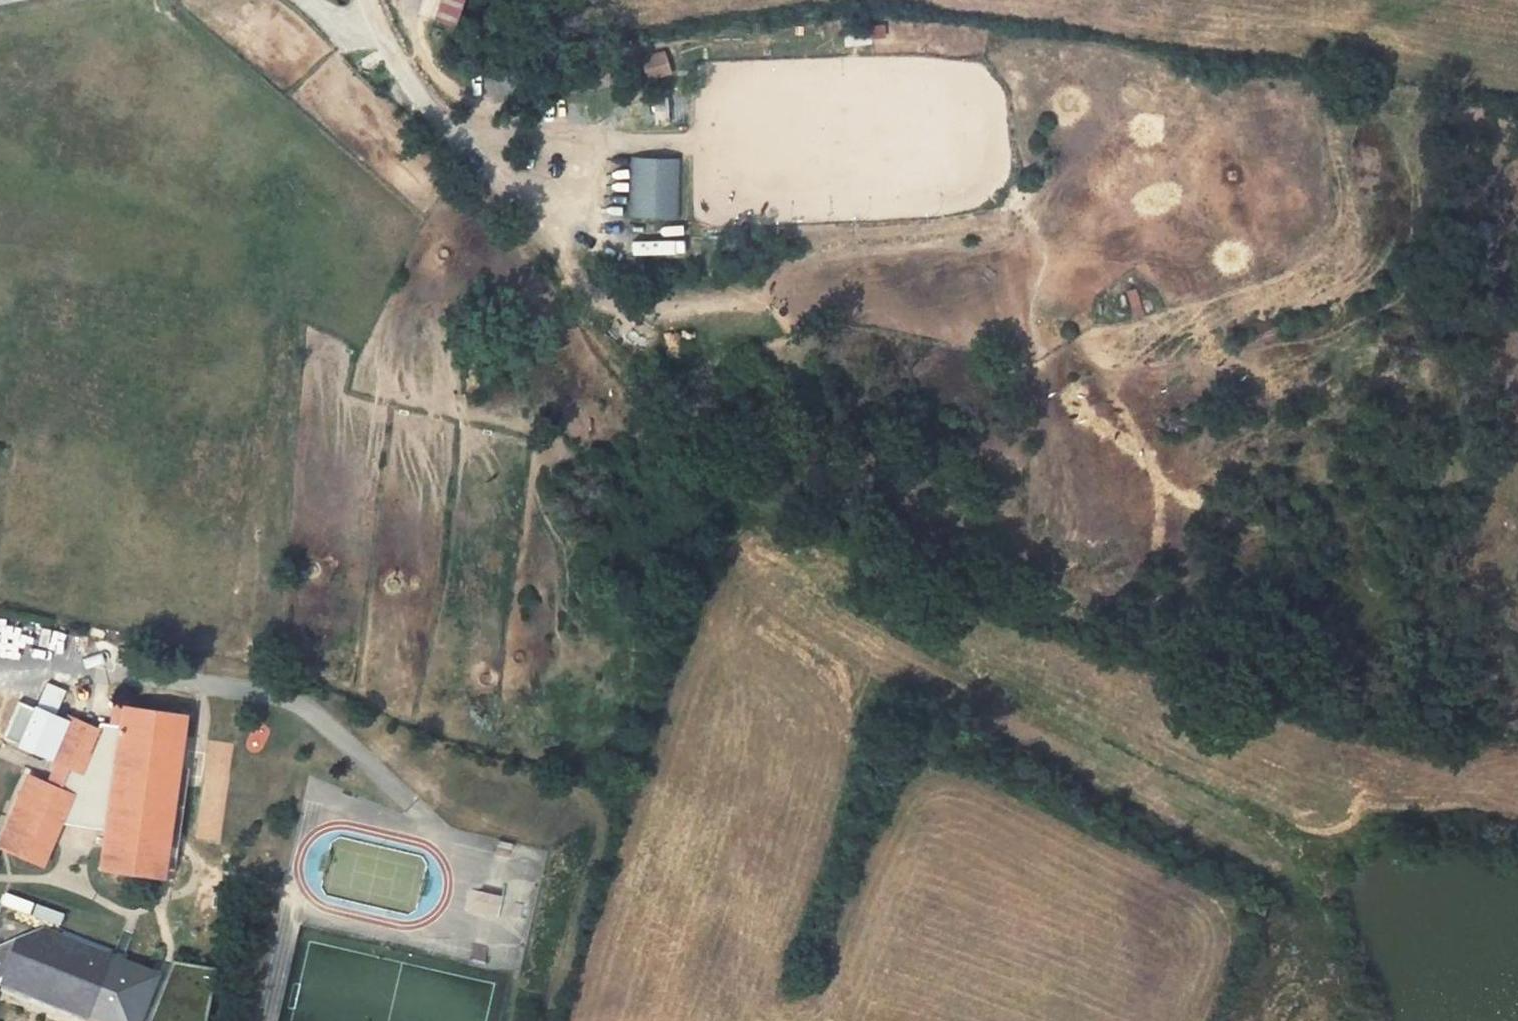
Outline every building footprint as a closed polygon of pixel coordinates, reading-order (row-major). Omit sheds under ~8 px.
[(446,2),(462,8),(466,0),(447,0),(446,2)] [(652,97),(654,123),(682,120),(680,95),(652,97)] [(73,714),(53,752),(69,761),(57,786),(30,771),(0,829),(0,840),(37,860),(62,813),(106,822),(98,866),(158,877),(188,718),(128,705),(124,725),(102,722),(99,728),(73,714)] [(54,925),(50,930),(28,920),(0,931),(0,981),(72,1011),(96,952),(99,945),(54,925)] [(96,952),(72,1011),(94,1020),(122,1020),(143,974),(96,952)] [(0,999),(0,1020),(13,1020),(20,1008),(0,999)]
